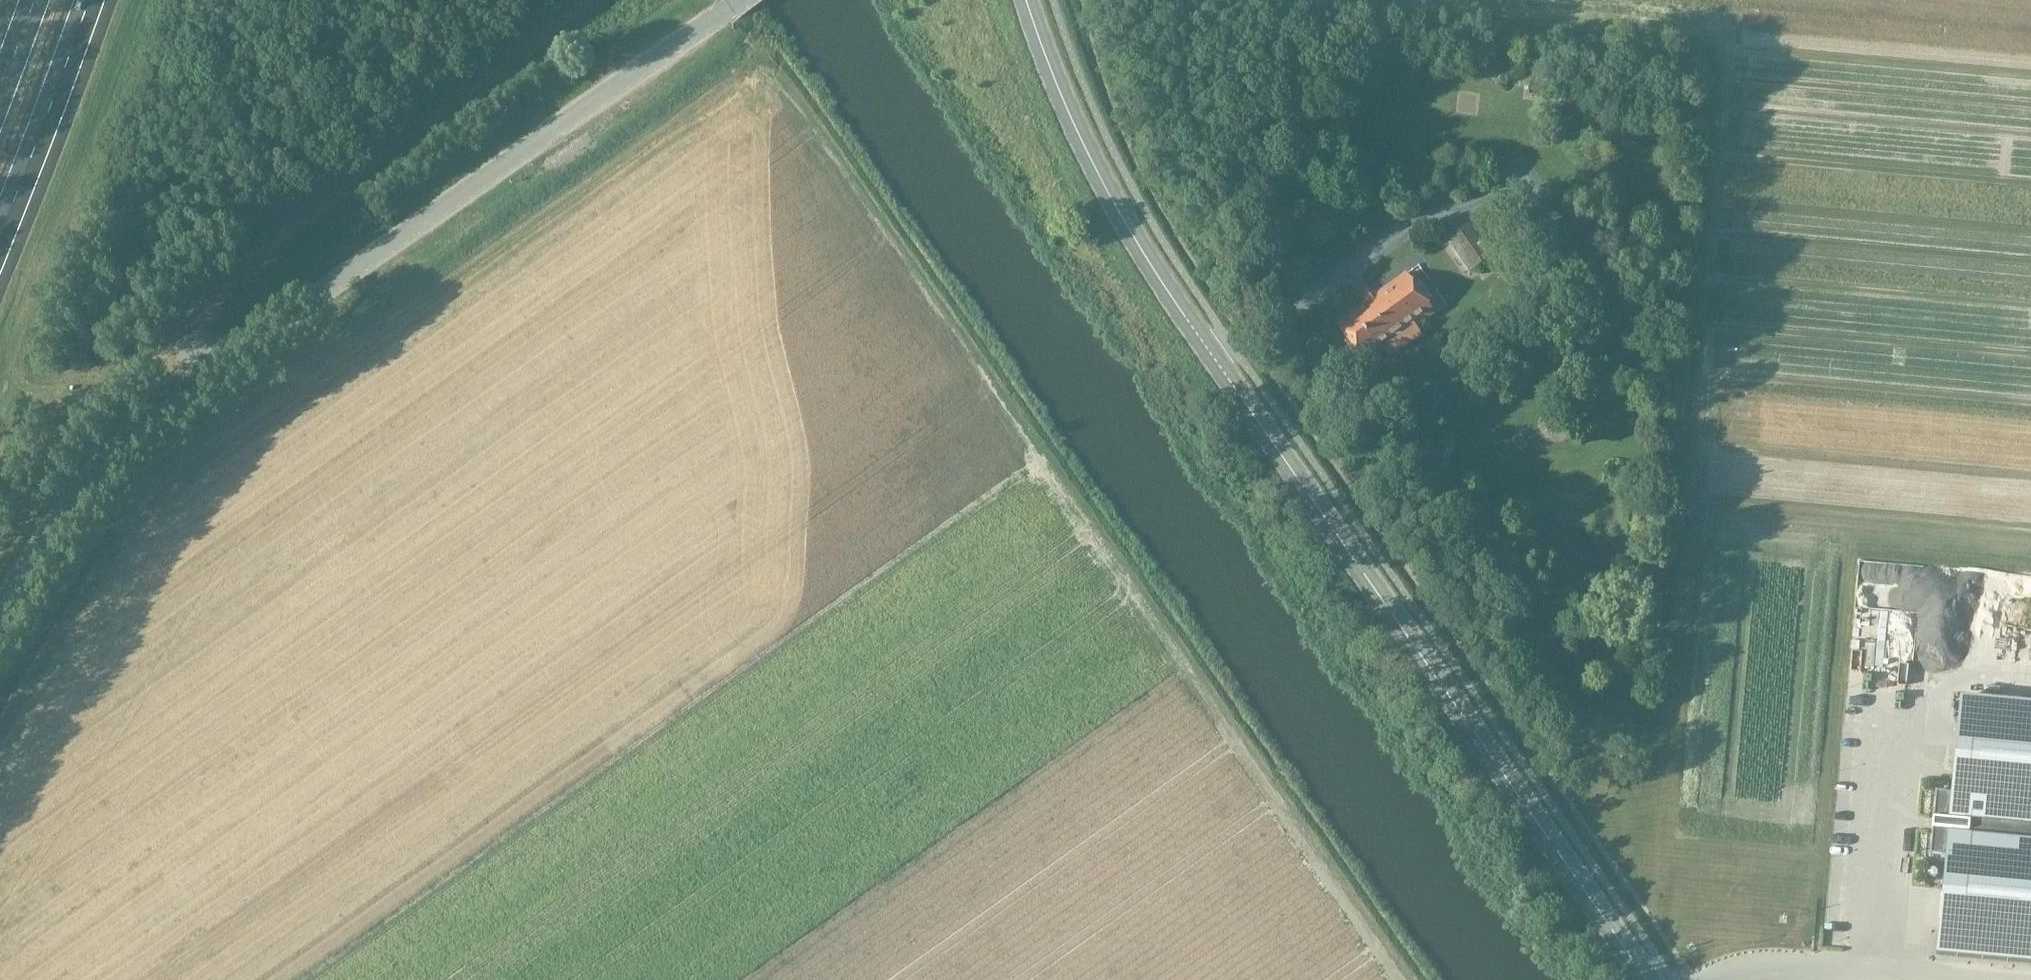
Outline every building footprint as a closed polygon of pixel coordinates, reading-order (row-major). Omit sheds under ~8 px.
[(1488,265),(1486,262),(1497,254),(1474,221),(1447,240),(1469,273),(1479,267),(1481,270),(1488,265)] [(1409,272),(1339,323),(1366,362),(1436,313),(1409,272)] [(1929,859),(1945,860),(1937,956),(2030,964),(2030,705),(1960,699),(1951,796),(1935,795),(1929,859)]
